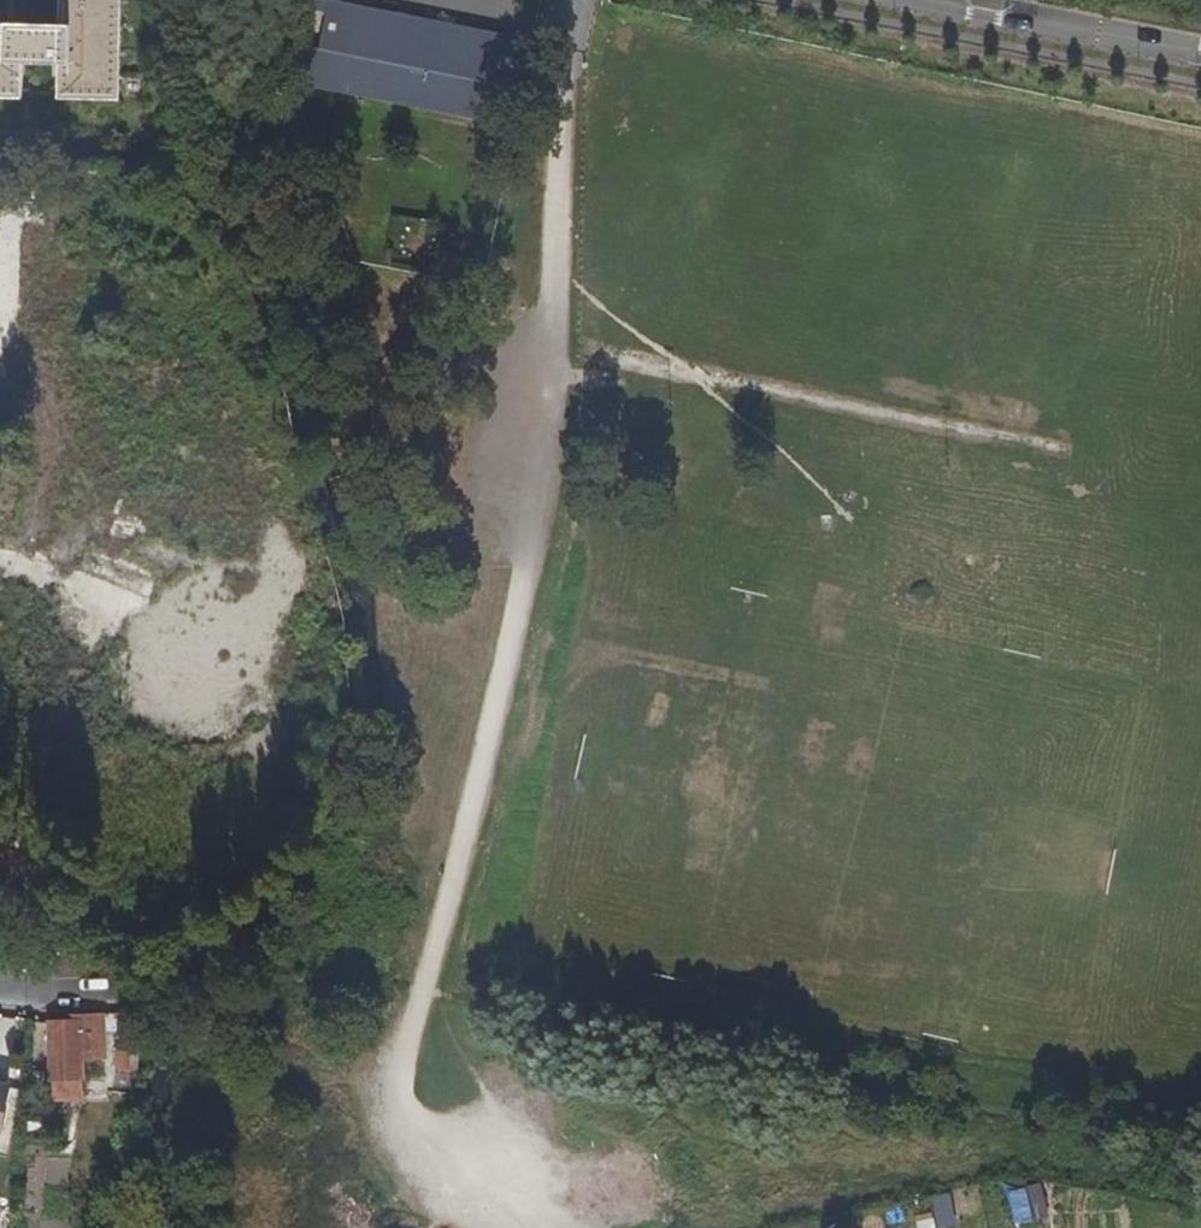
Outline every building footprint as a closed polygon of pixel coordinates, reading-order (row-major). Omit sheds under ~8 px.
[(3,24),(3,36),(0,36),(0,97),(23,98),(23,64),(58,64),(57,98),(119,99),(121,0),(60,0),(60,25),(3,24)] [(506,123),(523,38),(330,0),(310,0),(308,8),(327,12),(320,48),(301,44),(294,82),(506,123)] [(63,922),(53,911),(40,924),(50,934),(63,922)] [(104,1012),(105,1015),(107,1058),(114,1057),(110,1088),(135,1092),(136,1079),(132,1078),(140,1016),(150,1017),(153,994),(119,990),(116,1012),(104,1012)] [(105,1015),(49,1020),(51,1070),(52,1096),(82,1094),(82,1079),(85,1079),(84,1058),(107,1058),(105,1015)] [(51,1070),(29,1070),(30,1097),(52,1096),(51,1070)] [(0,1082),(0,1129),(9,1084),(0,1082)] [(915,1227),(931,1227),(928,1206),(912,1208),(915,1227)]
